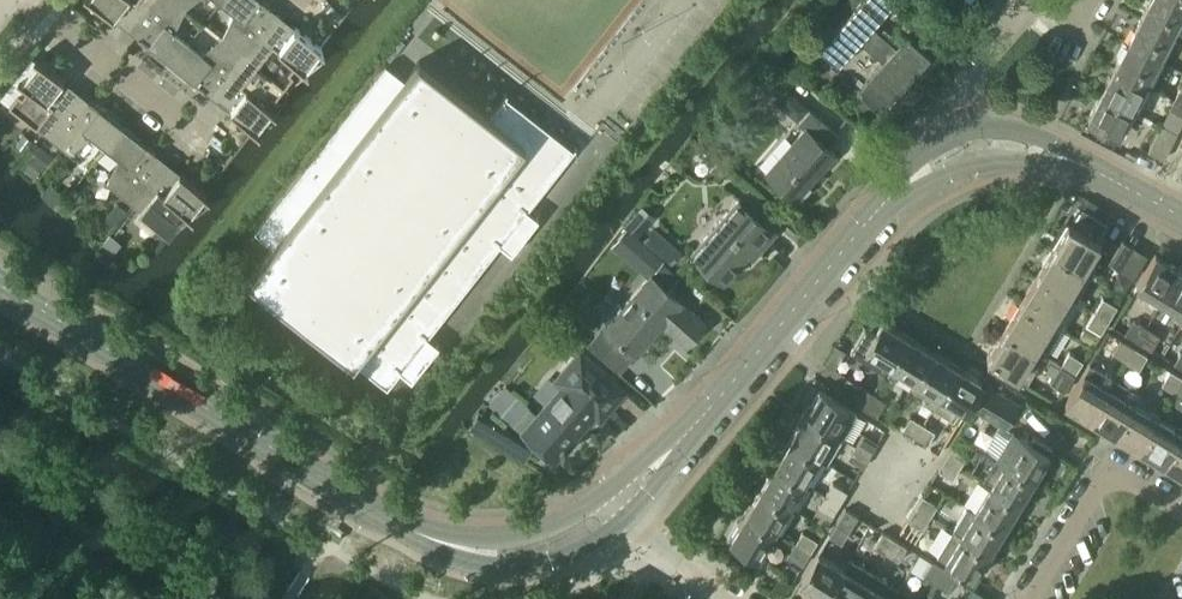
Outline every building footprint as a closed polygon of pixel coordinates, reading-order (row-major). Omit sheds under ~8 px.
[(113,17),(126,0),(92,0),(113,17)] [(138,37),(171,63),(188,42),(174,31),(186,7),(177,0),(147,0),(140,8),(153,18),(138,37)] [(220,1),(233,12),(231,16),(223,36),(250,57),(268,35),(255,25),(270,6),(262,0),(221,0),(220,1)] [(882,14),(894,0),(859,0),(818,47),(838,64),(859,40),(882,61),(856,90),(881,112),(930,57),(905,35),(896,46),(886,37),(890,32),(883,26),(879,30),(872,25),(882,14)] [(1140,17),(1172,33),(1181,14),(1181,5),(1173,0),(1149,0),(1140,17)] [(1140,17),(1127,42),(1159,59),(1172,33),(1140,17)] [(268,35),(250,57),(284,85),(293,73),(290,70),(296,62),(304,68),(321,46),(320,46),(295,26),(280,45),(268,35)] [(188,42),(171,63),(204,89),(219,70),(232,80),(250,57),(223,36),(205,49),(201,52),(188,42)] [(1127,42),(1114,67),(1146,84),(1159,59),(1127,42)] [(0,96),(0,97),(43,132),(61,108),(49,98),(64,79),(33,55),(0,96)] [(245,90),(230,109),(254,129),(255,129),(272,107),(265,101),(271,94),(275,97),(284,85),(250,57),(232,80),(245,90)] [(385,63),(254,230),(273,245),(247,278),(353,361),(354,360),(387,387),(400,370),(411,379),(439,344),(427,335),(500,243),(511,252),(538,217),(527,208),(576,146),(575,145),(573,147),(506,95),(507,93),(506,92),(488,114),(418,59),(404,78),(385,63)] [(1114,67),(1100,94),(1132,110),(1146,84),(1114,67)] [(1173,98),(1181,103),(1181,89),(1179,88),(1173,98)] [(1100,94),(1087,119),(1119,135),(1132,110),(1100,94)] [(1181,115),(1181,103),(1173,98),(1168,108),(1181,115)] [(61,108),(43,132),(44,132),(70,153),(91,136),(105,147),(122,125),(89,99),(74,118),(61,108)] [(803,124),(763,170),(795,198),(835,152),(827,145),(838,133),(809,108),(798,120),(803,124)] [(122,125),(105,147),(119,158),(107,182),(133,203),(152,180),(139,170),(154,151),(122,125)] [(1160,125),(1147,150),(1162,159),(1176,133),(1160,125)] [(15,143),(24,150),(32,139),(24,133),(15,143)] [(36,141),(25,154),(42,167),(52,154),(36,141)] [(152,180),(133,203),(140,209),(159,223),(168,231),(178,218),(174,215),(181,207),(188,214),(206,192),(205,191),(180,171),(165,190),(152,180)] [(51,182),(40,193),(53,206),(64,195),(51,182)] [(736,197),(688,251),(707,267),(707,266),(723,279),(751,246),(758,252),(776,232),(736,197)] [(655,214),(642,203),(624,224),(638,235),(655,214)] [(1099,239),(1109,223),(1101,218),(1098,217),(1082,207),(1072,223),(1099,239)] [(1067,220),(1051,247),(1082,267),(1081,269),(1090,274),(1091,272),(1092,273),(1095,269),(1085,262),(1099,239),(1067,220)] [(611,244),(648,276),(662,260),(663,259),(626,227),(611,244)] [(643,239),(671,262),(681,251),(653,227),(643,239)] [(110,233),(100,245),(110,254),(112,254),(122,242),(110,233)] [(1107,262),(1119,270),(1133,246),(1122,239),(1107,262)] [(1133,246),(1119,270),(1132,278),(1147,254),(1133,246)] [(1075,299),(1076,300),(1079,295),(1069,289),(1081,269),(1091,275),(1092,273),(1091,272),(1090,274),(1081,269),(1082,267),(1051,247),(1035,274),(1065,293),(1064,295),(1074,301),(1075,299)] [(1154,254),(1135,286),(1160,301),(1179,269),(1154,254)] [(1160,301),(1181,314),(1181,271),(1179,269),(1160,301)] [(1132,278),(1119,270),(1111,284),(1123,291),(1132,278)] [(686,345),(705,323),(681,302),(682,301),(651,274),(605,325),(623,341),(624,340),(637,352),(661,324),(686,345)] [(1059,326),(1060,326),(1076,300),(1075,299),(1074,301),(1064,295),(1065,293),(1035,274),(1018,301),(1049,320),(1048,323),(1058,329),(1059,326)] [(1102,296),(1094,311),(1107,319),(1113,308),(1108,305),(1111,301),(1102,296)] [(569,300),(559,314),(570,323),(581,309),(569,300)] [(1043,353),(1044,354),(1060,326),(1059,326),(1058,329),(1048,323),(1049,320),(1018,301),(1002,328),(1034,347),(1032,349),(1042,355),(1043,353)] [(1100,331),(1107,319),(1094,311),(1087,323),(1100,331)] [(1111,325),(1136,340),(1145,326),(1120,311),(1111,325)] [(885,372),(890,365),(891,366),(908,336),(882,320),(875,331),(865,326),(850,351),(885,372)] [(1145,326),(1136,340),(1150,349),(1159,334),(1145,326)] [(1026,382),(1044,354),(1043,353),(1042,355),(1032,349),(1034,347),(1002,328),(986,356),(1016,374),(1015,375),(1026,382)] [(1111,353),(1124,361),(1128,354),(1133,346),(1108,331),(1099,344),(1112,352),(1111,353)] [(908,336),(891,366),(915,381),(932,351),(908,336)] [(1124,361),(1138,369),(1147,354),(1133,346),(1128,354),(1124,361)] [(558,386),(535,412),(529,406),(514,423),(555,458),(604,402),(610,407),(625,390),(577,348),(550,379),(558,386)] [(1173,363),(1181,368),(1181,348),(1173,363)] [(932,351),(915,381),(912,386),(922,391),(925,397),(923,401),(931,406),(938,395),(939,396),(943,390),(957,367),(932,351)] [(1068,351),(1061,364),(1075,372),(1083,359),(1068,351)] [(1083,371),(1064,403),(1089,418),(1106,390),(1114,377),(1089,362),(1083,371)] [(1052,378),(1066,387),(1075,372),(1061,364),(1052,378)] [(982,382),(957,367),(943,390),(939,396),(964,411),(982,382)] [(1173,390),(1181,376),(1169,368),(1161,383),(1173,390)] [(837,391),(852,400),(865,408),(874,394),(846,376),(837,391)] [(1173,390),(1181,395),(1181,376),(1173,390)] [(1106,390),(1089,418),(1113,433),(1132,400),(1138,392),(1114,377),(1106,390)] [(989,386),(975,408),(1005,427),(1019,404),(989,386)] [(820,389),(804,415),(841,437),(857,412),(820,389)] [(1175,391),(1166,405),(1179,413),(1181,409),(1181,396),(1175,391)] [(874,394),(865,408),(876,415),(885,400),(874,394)] [(1132,400),(1113,433),(1138,448),(1158,416),(1132,400)] [(479,411),(469,427),(524,461),(534,445),(479,411)] [(804,415),(789,440),(826,462),(841,437),(804,415)] [(909,416),(901,430),(913,438),(922,423),(909,416)] [(1138,448),(1163,463),(1181,431),(1181,430),(1158,416),(1138,448)] [(922,423),(913,438),(925,445),(934,431),(922,423)] [(1012,430),(996,457),(1032,480),(1048,453),(1048,452),(1051,447),(1032,436),(1029,441),(1012,430)] [(1163,463),(1181,474),(1181,431),(1163,463)] [(862,432),(854,445),(870,454),(877,442),(862,432)] [(789,440),(774,465),(804,482),(819,458),(826,462),(789,440)] [(847,457),(862,466),(870,454),(854,445),(847,457)] [(952,445),(944,458),(959,467),(967,454),(952,445)] [(989,483),(989,485),(1018,502),(1032,480),(996,457),(982,479),(989,483)] [(944,458),(937,469),(951,478),(959,467),(944,458)] [(774,465),(759,489),(789,507),(804,482),(774,465)] [(832,482),(824,494),(839,502),(846,490),(832,482)] [(989,485),(973,510),(1002,528),(1018,502),(989,485)] [(759,489),(745,513),(774,531),(789,507),(759,489)] [(825,527),(832,515),(839,502),(824,494),(817,506),(810,518),(825,527)] [(922,495),(914,507),(929,516),(936,504),(922,495)] [(959,533),(958,534),(988,552),(1002,528),(973,510),(966,506),(952,529),(959,533)] [(914,507),(907,519),(921,528),(929,516),(914,507)] [(844,508),(836,523),(848,530),(857,515),(844,508)] [(759,556),(774,531),(745,513),(729,539),(759,556)] [(802,531),(794,543),(809,553),(816,540),(802,531)] [(873,545),(886,553),(895,539),(882,531),(873,545)] [(958,534),(943,559),(973,577),(988,552),(958,534)] [(895,539),(886,553),(897,560),(906,546),(895,539)] [(787,555),(801,565),(809,553),(794,543),(787,555)] [(818,552),(800,581),(825,596),(843,567),(818,552)] [(825,596),(830,598),(858,598),(868,582),(874,573),(849,557),(843,567),(825,596)] [(923,575),(935,583),(944,568),(932,560),(923,575)] [(944,568),(935,583),(947,590),(956,575),(944,568)] [(892,597),(868,582),(858,598),(891,598),(892,597)]
